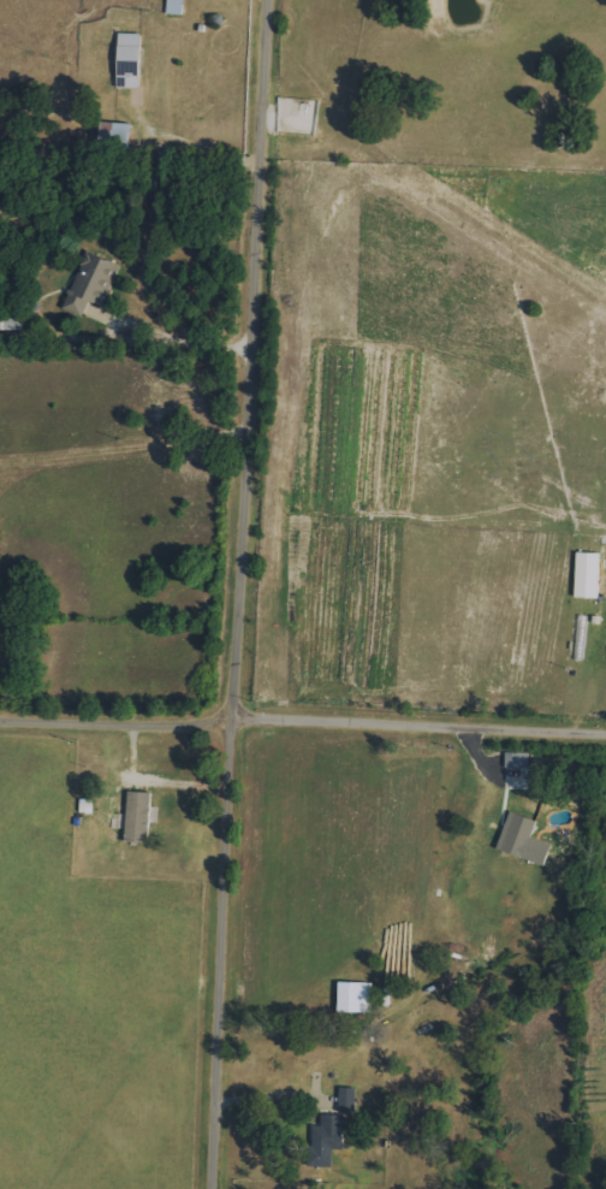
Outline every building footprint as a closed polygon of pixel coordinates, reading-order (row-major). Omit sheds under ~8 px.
[(182,15),(183,0),(166,0),(166,15),(182,15)] [(139,33),(118,33),(117,87),(138,87),(139,33)] [(98,148),(127,150),(129,123),(100,121),(98,148)] [(118,263),(85,251),(63,310),(82,317),(88,300),(103,306),(118,263)] [(14,330),(14,307),(0,307),(0,329),(14,330)] [(527,768),(527,753),(504,753),(504,768),(527,768)] [(148,842),(150,792),(127,791),(125,841),(148,842)] [(522,858),(536,821),(510,811),(496,848),(522,858)] [(372,982),(338,982),(337,1012),(371,1013),(372,982)] [(354,1112),(354,1088),(338,1088),(338,1111),(354,1112)] [(312,1125),(312,1166),(331,1166),(331,1149),(343,1149),(343,1115),(320,1115),(320,1125),(312,1125)]
